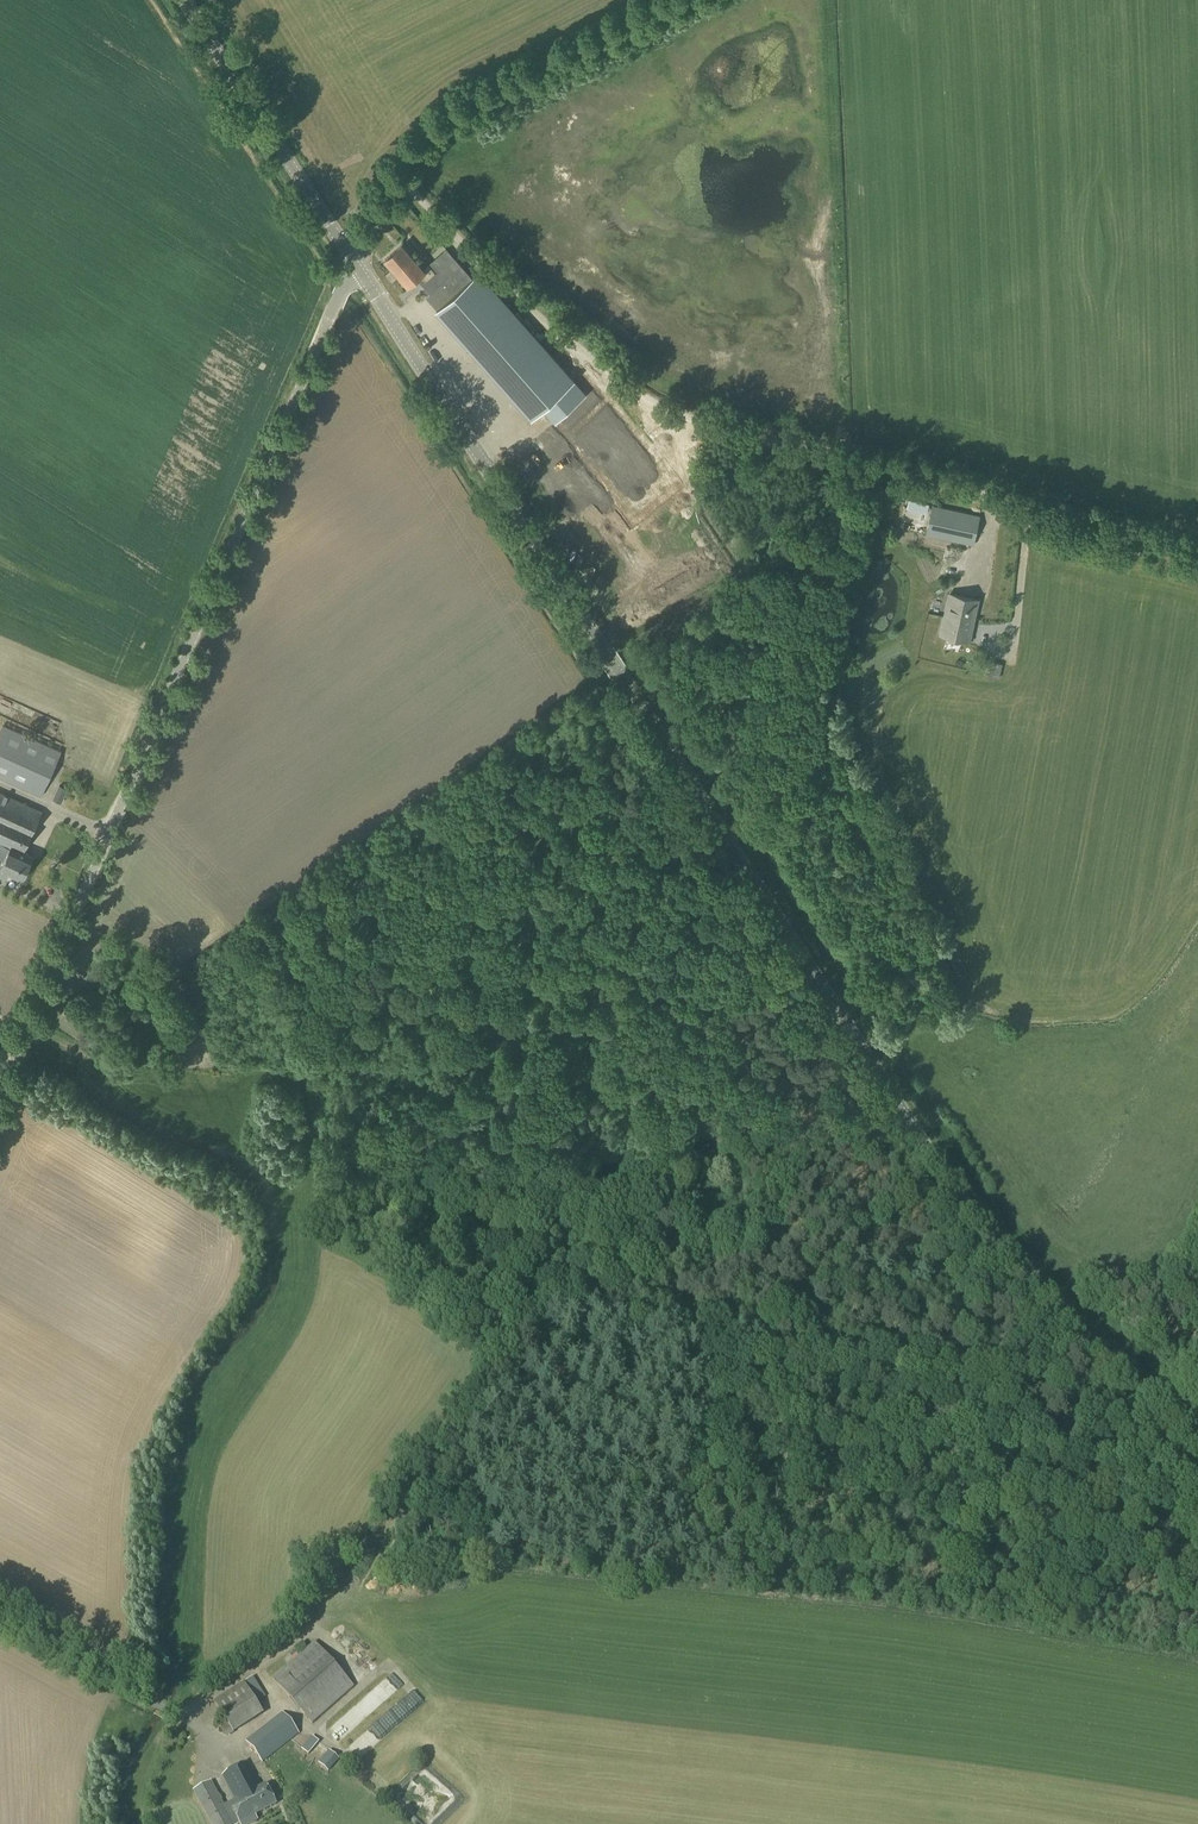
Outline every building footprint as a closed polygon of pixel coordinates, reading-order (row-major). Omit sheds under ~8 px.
[(418,277),(423,283),(423,286),(429,292),(432,293),(437,288),(448,299),(436,310),(531,418),(543,408),(555,422),(586,395),(478,273),(472,278),(453,256),(435,272),(428,265),(423,269),(402,245),(385,259),(408,286),(418,277)] [(588,387),(592,394),(602,387),(597,380),(588,387)] [(974,545),(980,516),(933,506),(926,535),(974,545)] [(969,641),(978,600),(950,594),(941,634),(969,641)] [(983,643),(989,643),(989,637),(994,637),(994,628),(983,629),(983,643)] [(1003,678),(1007,664),(997,661),(993,675),(1003,678)] [(61,752),(3,725),(0,731),(0,777),(41,796),(61,752)] [(62,804),(68,789),(59,785),(52,799),(62,804)] [(0,793),(0,842),(10,847),(1,868),(4,869),(2,874),(18,881),(20,876),(23,878),(33,856),(23,852),(42,812),(0,793)] [(312,1724),(354,1686),(315,1642),(272,1679),(312,1724)] [(227,1738),(264,1714),(263,1712),(266,1710),(248,1680),(214,1701),(225,1720),(218,1724),(227,1738)] [(263,1763),(300,1734),(282,1712),(245,1740),(263,1763)] [(312,1737),(301,1749),(308,1755),(319,1743),(312,1737)] [(328,1772),(339,1759),(329,1750),(319,1764),(328,1772)] [(248,1762),(222,1776),(235,1800),(226,1805),(212,1781),(193,1791),(211,1823),(239,1823),(240,1823),(250,1823),(257,1820),(255,1816),(276,1804),(266,1785),(261,1787),(248,1762)] [(433,1797),(424,1786),(418,1790),(413,1784),(401,1794),(409,1804),(416,1799),(421,1806),(433,1797)]
